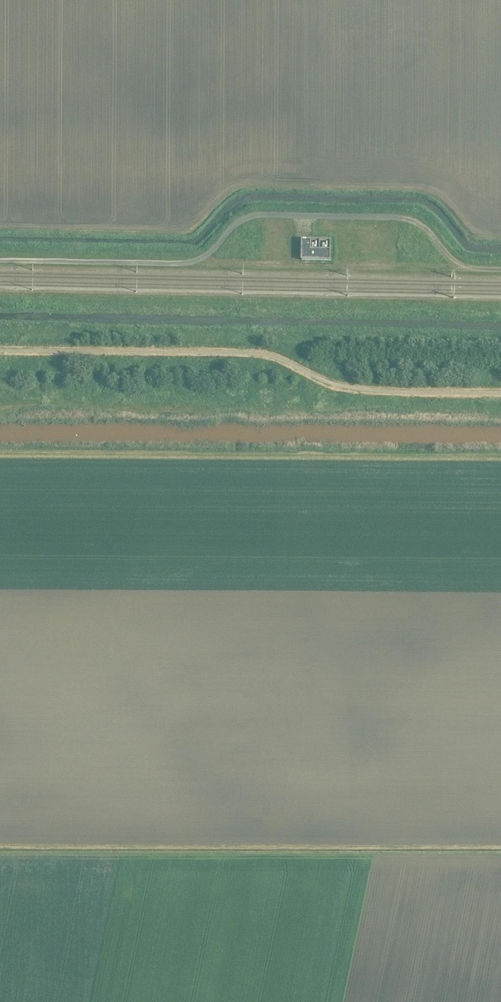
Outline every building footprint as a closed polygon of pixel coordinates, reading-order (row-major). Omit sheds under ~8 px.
[(330,260),(331,240),(302,239),(302,259),(330,260)]
